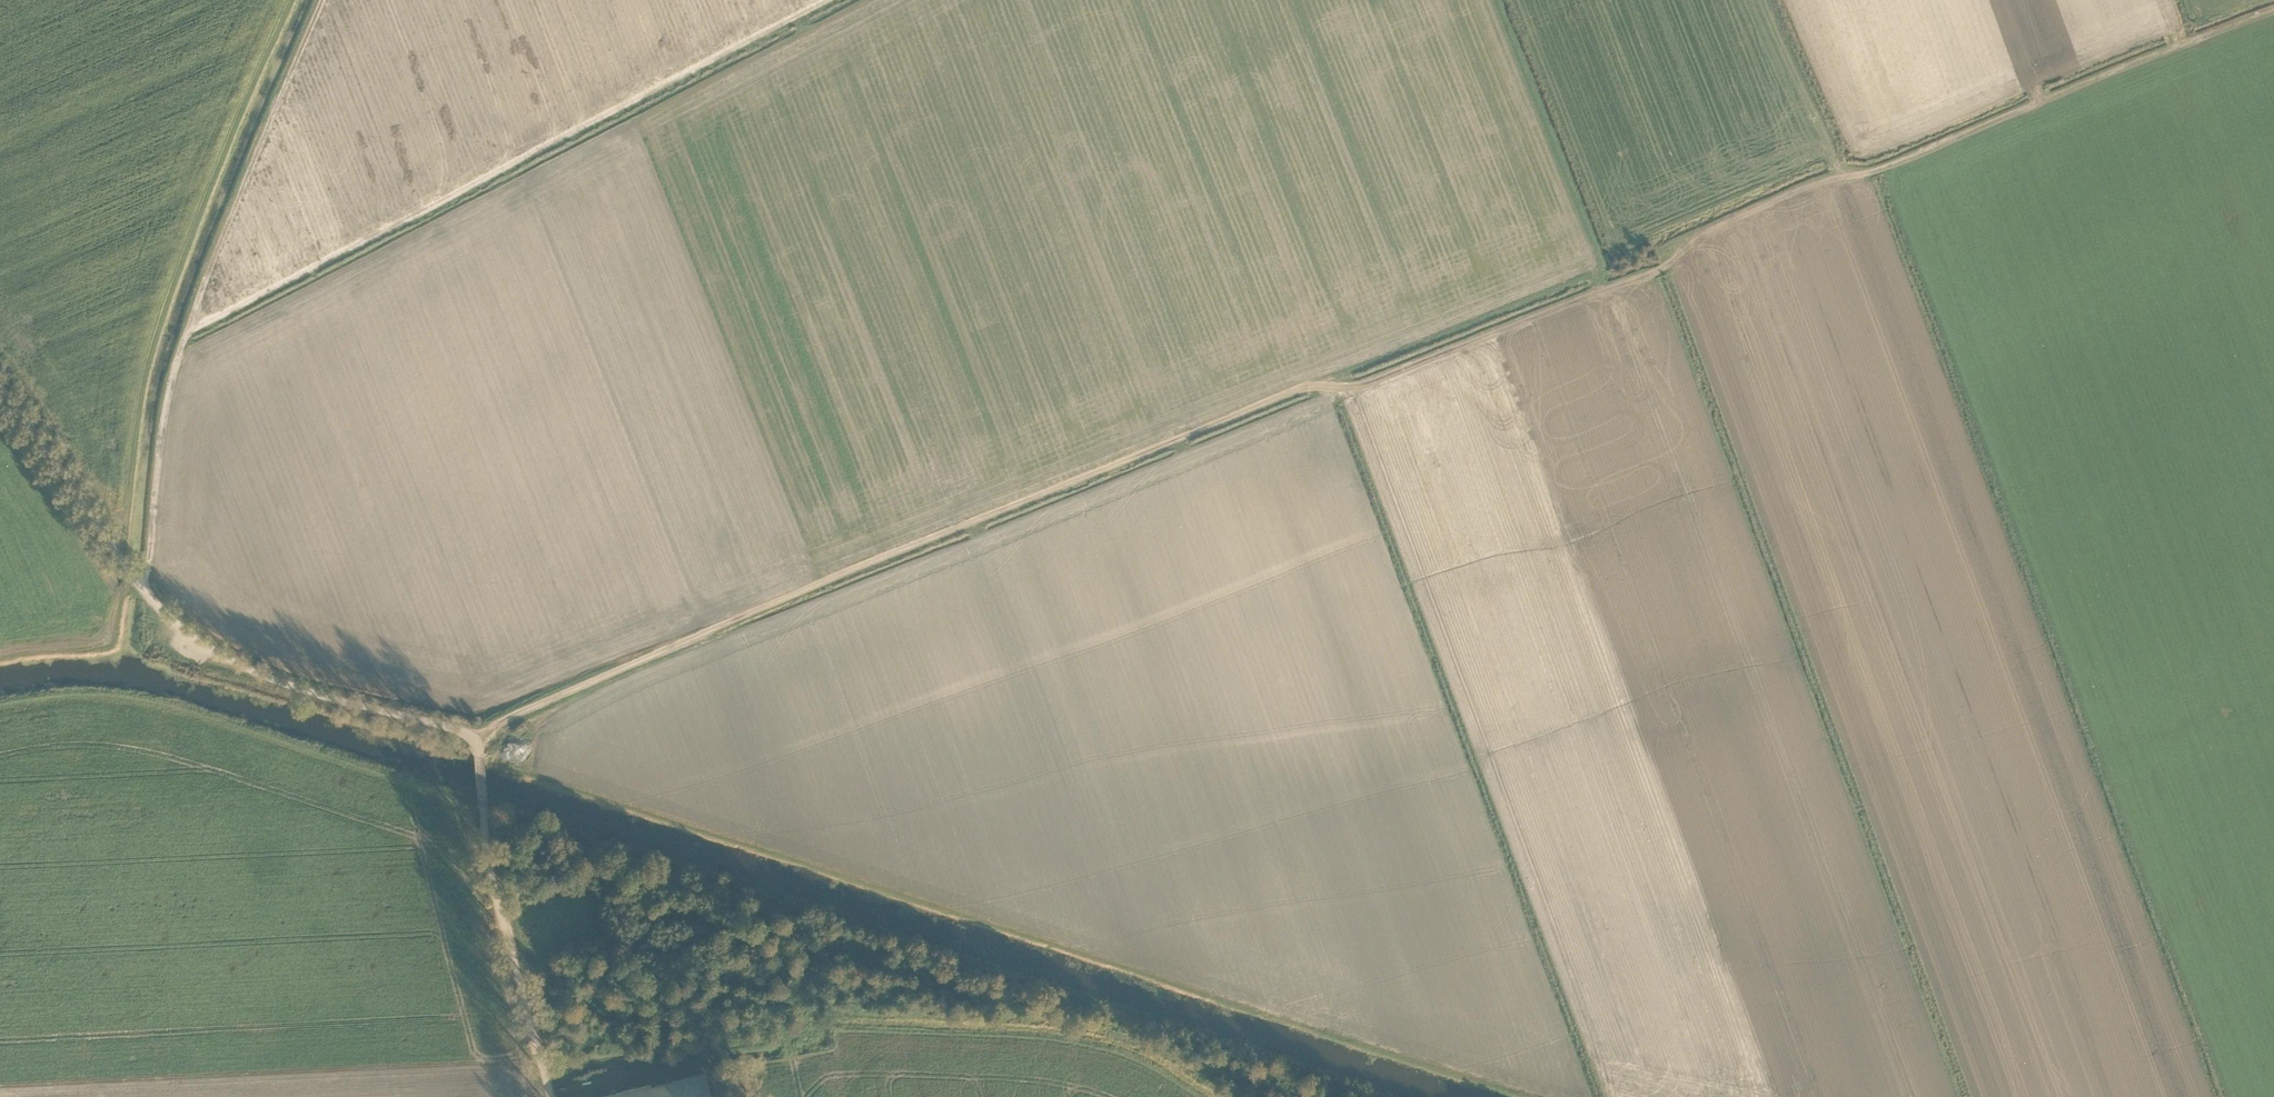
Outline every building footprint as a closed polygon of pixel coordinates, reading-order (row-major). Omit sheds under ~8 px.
[(705,1072),(651,1086),(650,1083),(612,1093),(596,1096),(711,1096),(705,1072)]
